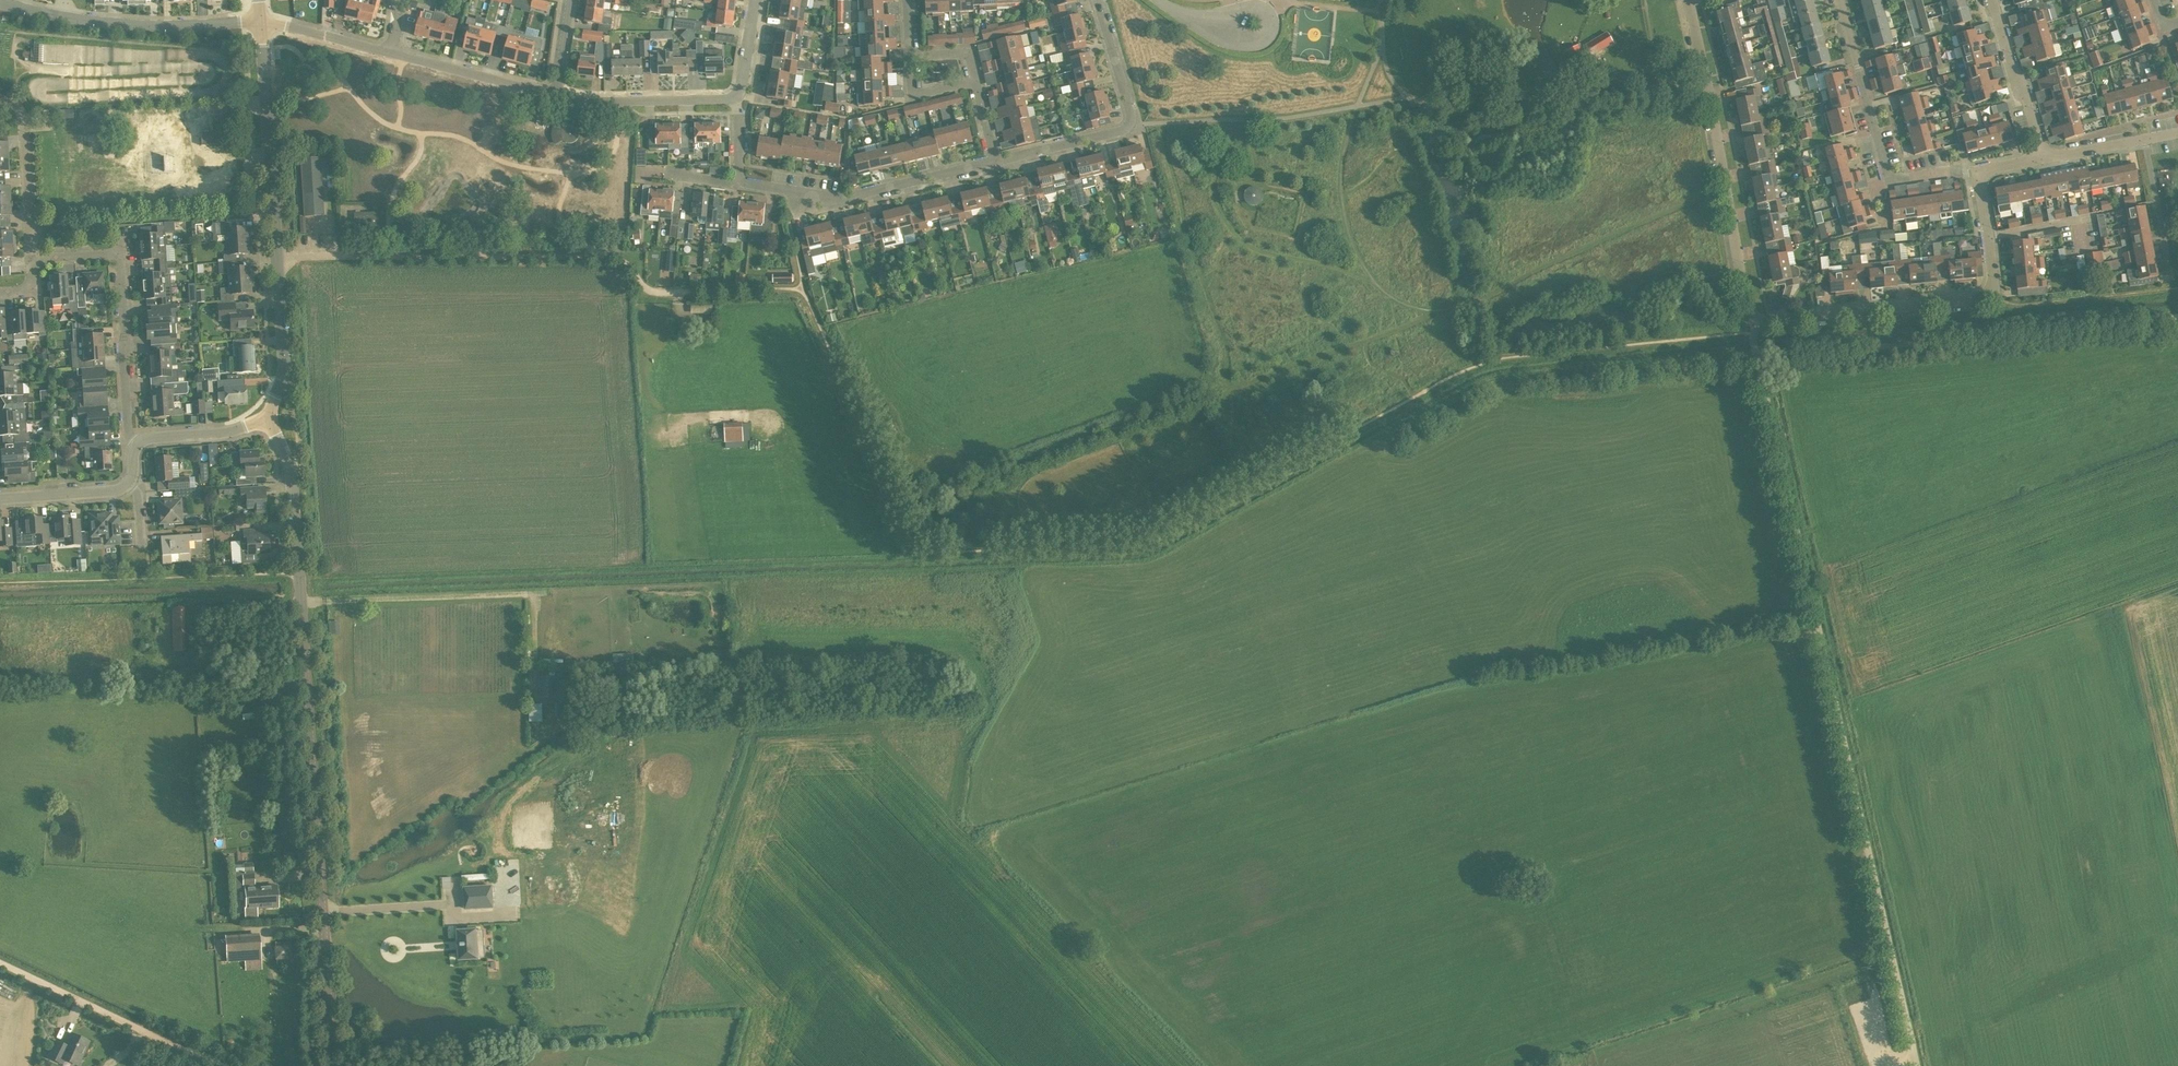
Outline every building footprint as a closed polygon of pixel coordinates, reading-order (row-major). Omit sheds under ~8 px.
[(334,0),(325,0),(324,8),(334,8),(334,0)] [(362,6),(363,0),(347,0),(344,12),(346,12),(345,18),(358,22),(362,6)] [(531,6),(530,8),(546,13),(547,3),(534,0),(532,0),(531,4),(531,6)] [(603,10),(605,0),(588,0),(587,8),(603,11),(603,10)] [(735,1),(729,0),(719,0),(718,12),(734,14),(735,1)] [(805,10),(805,9),(806,9),(807,0),(779,0),(778,6),(805,10)] [(858,0),(859,11),(864,11),(864,12),(884,10),(883,3),(887,3),(893,2),(893,0),(860,0),(858,0)] [(937,17),(936,0),(925,0),(925,15),(932,14),(932,17),(937,17)] [(949,14),(949,0),(936,0),(937,17),(938,17),(938,22),(944,22),(943,14),(949,14)] [(961,0),(949,0),(949,14),(950,13),(950,19),(956,19),(956,21),(962,21),(961,16),(962,16),(961,0)] [(973,7),(972,0),(961,0),(962,16),(967,15),(967,12),(973,12),(973,7)] [(985,9),(984,0),(972,0),(973,7),(979,6),(979,9),(985,9)] [(996,5),(996,0),(984,0),(985,9),(990,8),(990,6),(996,5)] [(1065,12),(1064,5),(1076,2),(1075,0),(1051,0),(1049,1),(1052,15),(1065,12)] [(1767,11),(1765,3),(1764,0),(1756,0),(1757,4),(1753,6),(1753,7),(1748,8),(1747,10),(1749,15),(1755,14),(1755,15),(1767,11)] [(1777,9),(1775,0),(1767,0),(1770,10),(1777,9)] [(1815,12),(1812,0),(1808,0),(1789,5),(1793,18),(1815,12)] [(1880,6),(1878,0),(1861,0),(1864,11),(1880,6)] [(1914,11),(1911,0),(1904,0),(1903,0),(1907,13),(1914,11)] [(1924,7),(1922,0),(1914,0),(1917,9),(1924,7)] [(1966,9),(1963,0),(1950,0),(1939,3),(1940,7),(1947,5),(1949,13),(1949,14),(1966,9)] [(2146,7),(2144,2),(2134,5),(2132,0),(2131,0),(2111,7),(2115,18),(2113,19),(2146,7)] [(362,6),(358,22),(371,25),(373,20),(375,20),(379,2),(374,1),(372,9),(362,6)] [(1718,25),(1737,20),(1736,14),(1740,13),(1737,3),(1724,6),(1725,10),(1715,13),(1718,25)] [(802,23),(805,10),(778,6),(776,14),(779,15),(778,19),(790,21),(789,28),(803,30),(804,23),(802,23)] [(1884,19),(1883,18),(1880,6),(1864,11),(1867,23),(1884,19)] [(1927,20),(1927,19),(1924,7),(1917,9),(1920,22),(1927,20)] [(2118,30),(2140,22),(2138,16),(2148,13),(2146,7),(2113,19),(2117,30),(2117,29),(2118,30)] [(608,11),(603,10),(603,11),(587,8),(585,22),(600,25),(600,27),(611,28),(612,18),(608,17),(608,11)] [(675,10),(675,9),(668,8),(667,19),(665,18),(665,20),(674,21),(674,16),(675,10)] [(1774,23),(1781,21),(1777,9),(1770,10),(1774,23)] [(1949,14),(1949,13),(1941,15),(1945,27),(1953,25),(1953,27),(1970,22),(1966,9),(1949,14)] [(2016,31),(2044,23),(2051,21),(2048,9),(2023,16),(2025,23),(2015,26),(2016,31)] [(884,10),(864,12),(864,22),(865,23),(894,22),(894,20),(894,15),(888,15),(884,15),(884,10)] [(1767,11),(1755,15),(1748,17),(1750,21),(1762,18),(1763,20),(1769,18),(1767,11)] [(1910,25),(1917,23),(1914,11),(1907,13),(1910,25)] [(418,12),(414,30),(415,31),(414,36),(428,39),(432,23),(422,21),(423,14),(418,12)] [(432,23),(428,39),(441,43),(442,40),(452,43),(453,38),(453,39),(455,33),(454,33),(455,29),(456,29),(457,26),(456,25),(457,21),(458,21),(458,20),(447,17),(446,20),(444,19),(445,15),(435,12),(433,17),(432,23)] [(732,28),(734,14),(718,12),(717,22),(707,21),(707,28),(717,29),(717,26),(732,28)] [(1063,33),(1084,28),(1082,19),(1080,20),(1079,15),(1067,18),(1065,12),(1052,15),(1055,26),(1061,25),(1063,33)] [(1802,29),(1818,25),(1815,12),(1793,18),(1794,22),(1799,21),(1802,29)] [(1887,32),(1894,30),(1891,17),(1883,18),(1884,19),(1867,23),(1871,36),(1887,32)] [(466,43),(464,49),(478,53),(483,32),(485,23),(486,20),(477,18),(476,21),(468,19),(466,26),(466,28),(470,29),(466,43)] [(703,22),(675,18),(674,22),(674,28),(702,31),(703,22)] [(1927,20),(1920,22),(1924,34),(1935,31),(1931,18),(1927,19),(1927,20)] [(1045,19),(1030,22),(1031,28),(1047,24),(1045,19)] [(674,22),(674,21),(665,20),(663,29),(670,30),(671,28),(674,28),(674,22)] [(1721,37),(1748,29),(1748,28),(1740,31),(1737,20),(1718,25),(1721,37)] [(1777,36),(1784,34),(1781,21),(1774,23),(1777,36)] [(865,34),(860,34),(860,35),(885,34),(884,26),(889,26),(894,26),(894,22),(865,23),(865,34)] [(1009,26),(1011,34),(1016,32),(1026,30),(1024,22),(1014,24),(1009,26)] [(1990,22),(1976,25),(1978,33),(1992,30),(1990,22)] [(2126,40),(2154,29),(2152,24),(2142,28),(2140,22),(2118,30),(2121,41),(2126,39),(2126,40)] [(1917,23),(1910,25),(1914,37),(1921,36),(1917,23)] [(2029,40),(2047,35),(2044,23),(2016,31),(2018,37),(2028,34),(2029,40)] [(1805,42),(1822,37),(1818,25),(1802,29),(1805,41),(1805,42)] [(2086,41),(2098,36),(2094,25),(2082,30),(2083,35),(2086,41)] [(483,32),(478,53),(491,56),(496,36),(501,37),(504,28),(494,26),(492,34),(483,32)] [(811,36),(813,27),(805,26),(803,34),(811,36)] [(1006,35),(1011,34),(1009,26),(998,28),(1000,36),(1006,35)] [(1767,37),(1774,35),(1771,27),(1765,29),(1767,37)] [(801,37),(803,30),(789,28),(788,34),(776,32),(776,37),(773,36),(771,45),(800,50),(800,49),(808,50),(809,38),(801,37)] [(962,29),(963,33),(963,44),(970,44),(975,44),(974,28),(962,29)] [(993,38),(1000,36),(998,28),(986,31),(988,39),(993,38)] [(1061,54),(1075,51),(1073,44),(1085,41),(1084,37),(1086,37),(1084,28),(1063,33),(1064,39),(1058,41),(1061,54)] [(509,39),(504,59),(508,61),(517,63),(522,42),(524,36),(524,34),(516,31),(506,29),(504,38),(509,39)] [(1724,48),(1744,43),(1742,36),(1750,34),(1748,29),(1721,37),(1724,48)] [(2136,52),(2135,49),(2148,45),(2146,38),(2156,35),(2154,29),(2126,40),(2120,41),(2126,56),(2136,52)] [(1959,48),(1987,40),(1986,35),(1976,38),(1974,31),(1956,36),(1959,48)] [(1889,39),(1887,32),(1871,36),(1874,49),(1891,45),(1890,44),(1895,43),(1894,38),(1889,39)] [(603,35),(588,33),(587,42),(602,44),(603,35)] [(956,44),(963,44),(963,33),(955,33),(956,37),(951,37),(951,45),(956,45),(956,44)] [(729,45),(731,37),(717,34),(716,42),(729,45)] [(885,34),(860,35),(861,47),(887,45),(895,45),(895,44),(895,38),(889,39),(885,39),(885,34)] [(1780,48),(1787,46),(1784,34),(1777,36),(1780,48)] [(1774,35),(1767,37),(1769,43),(1776,41),(1774,35)] [(2051,46),(2050,46),(2047,35),(2029,40),(2031,46),(2021,48),(2022,54),(2051,46)] [(522,42),(517,63),(530,66),(534,51),(541,53),(543,41),(524,36),(522,42)] [(999,54),(1024,48),(1021,36),(1014,38),(978,47),(979,52),(997,48),(999,54)] [(928,47),(939,46),(939,37),(927,38),(928,47)] [(946,45),(951,45),(951,37),(939,37),(939,46),(946,45)] [(1600,51),(1596,45),(1601,42),(1598,37),(1583,46),(1573,52),(1577,57),(1580,63),(1590,57),(1600,51)] [(1809,55),(1825,50),(1822,37),(1805,42),(1805,41),(1797,43),(1798,48),(1806,46),(1809,55)] [(1927,43),(1928,47),(1936,44),(1934,38),(1926,41),(1927,43)] [(1962,60),(1980,55),(1979,48),(1989,46),(1987,40),(1959,48),(1962,60)] [(640,57),(650,57),(649,41),(639,41),(640,57)] [(2087,50),(2088,50),(2093,48),(2091,41),(2086,43),(2085,43),(2087,50)] [(704,42),(696,42),(697,64),(704,63),(704,60),(704,42)] [(627,77),(627,45),(620,45),(621,55),(612,55),(612,43),(603,43),(603,57),(612,57),(613,63),(612,63),(612,77),(627,77)] [(1727,60),(1747,55),(1744,43),(1724,48),(1727,60)] [(1930,56),(1930,55),(1928,47),(1927,43),(1919,44),(1923,58),(1930,56)] [(673,54),(673,61),(674,61),(674,76),(688,76),(688,68),(696,67),(695,51),(686,51),(687,61),(680,61),(680,50),(679,51),(679,44),(673,44),(673,54)] [(2051,46),(2022,54),(2024,59),(2034,56),(2036,62),(2054,57),(2053,57),(2061,55),(2057,44),(2050,46),(2051,46)] [(627,45),(627,77),(641,77),(641,62),(632,62),(632,45),(627,45)] [(799,55),(800,50),(771,45),(770,54),(773,54),(772,59),(784,61),(783,67),(796,69),(797,68),(812,70),(813,63),(799,61),(800,55),(799,55)] [(887,45),(861,47),(861,53),(861,59),(881,59),(881,57),(886,56),(886,50),(889,50),(889,51),(896,50),(895,45),(887,45)] [(1784,61),(1791,59),(1787,46),(1780,48),(1784,61)] [(983,70),(1026,59),(1024,48),(999,54),(1000,60),(981,65),(983,70)] [(722,50),(705,50),(706,60),(706,75),(707,75),(707,78),(715,78),(715,75),(723,74),(723,59),(722,50)] [(1773,60),(1781,58),(1780,57),(1778,50),(1772,51),(1774,59),(1773,59),(1773,60)] [(1825,50),(1809,55),(1812,67),(1829,63),(1825,50)] [(834,59),(843,59),(843,54),(840,51),(833,51),(834,59)] [(1072,72),(1094,66),(1092,58),(1090,59),(1089,54),(1076,57),(1075,51),(1061,54),(1063,61),(1066,60),(1068,66),(1070,65),(1071,71),(1072,71),(1072,72)] [(2089,54),(2091,60),(2100,57),(2098,51),(2089,54)] [(650,52),(651,70),(659,69),(659,75),(659,76),(674,76),(674,61),(673,61),(673,54),(671,54),(661,54),(659,54),(659,52),(650,52)] [(1607,56),(1619,80),(1626,76),(1614,52),(1607,56)] [(1942,65),(1942,64),(1939,52),(1930,55),(1930,56),(1930,57),(1932,62),(1933,68),(1942,65)] [(1876,72),(1895,67),(1903,64),(1905,62),(1903,54),(1900,53),(1863,63),(1865,68),(1875,66),(1876,72)] [(594,77),(596,66),(597,55),(580,54),(578,76),(586,77),(585,78),(593,79),(593,77),(594,77)] [(1750,67),(1750,65),(1747,55),(1727,60),(1731,72),(1750,67)] [(1966,71),(1994,63),(1992,58),(1982,61),(1980,55),(1962,60),(1966,71)] [(1921,71),(1930,69),(1932,68),(1930,63),(1930,62),(1932,62),(1930,57),(1918,60),(1921,71)] [(1781,58),(1773,60),(1775,66),(1783,64),(1781,58)] [(862,70),(856,70),(856,71),(892,70),(891,64),(891,62),(890,63),(881,63),(881,59),(861,59),(862,70)] [(1004,77),(1029,71),(1026,59),(983,70),(984,76),(1003,71),(1004,77)] [(1791,59),(1784,61),(1787,74),(1794,72),(1791,59)] [(1750,67),(1731,72),(1734,84),(1739,82),(1741,88),(1767,80),(1762,62),(1750,65),(1750,67)] [(1937,79),(1947,77),(1946,74),(1950,73),(1947,63),(1942,64),(1942,65),(1933,68),(1937,79)] [(1969,83),(1987,78),(1985,72),(1995,69),(1994,63),(1966,71),(1969,83)] [(1071,93),(1084,90),(1082,83),(1095,80),(1094,76),(1096,75),(1094,66),(1072,72),(1074,78),(1068,80),(1071,93)] [(2066,78),(2063,66),(2045,72),(2046,78),(2036,81),(2038,86),(2066,78)] [(793,88),(796,69),(783,67),(782,73),(770,71),(769,76),(767,75),(765,84),(787,88),(787,87),(793,88)] [(1869,86),(1898,78),(1895,67),(1876,72),(1878,77),(1868,80),(1869,86)] [(946,69),(935,69),(935,78),(946,78),(946,69)] [(1825,91),(1843,86),(1841,80),(1851,77),(1850,71),(1834,76),(1832,69),(1814,74),(1819,92),(1825,90),(1825,91)] [(892,70),(856,71),(856,83),(882,82),(882,75),(892,75),(892,70)] [(1587,73),(1595,85),(1600,82),(1591,70),(1587,73)] [(997,91),(1032,82),(1029,71),(1004,77),(1006,83),(996,86),(997,91)] [(2151,74),(2159,103),(2172,100),(2166,79),(2159,81),(2156,73),(2151,74)] [(2146,107),(2159,103),(2151,74),(2145,76),(2148,84),(2140,86),(2146,107)] [(2051,95),(2069,90),(2069,89),(2076,87),(2073,76),(2066,78),(2038,86),(2039,92),(2049,89),(2051,95)] [(1947,77),(1937,79),(1938,83),(1940,85),(1948,83),(1947,77)] [(1898,78),(1869,86),(1871,91),(1881,88),(1883,95),(1901,90),(1898,78)] [(1968,95),(2000,86),(1998,81),(1988,83),(1987,78),(1969,83),(1971,92),(1967,94),(1968,95)] [(2146,107),(2140,86),(2133,88),(2131,80),(2126,81),(2134,110),(2146,107)] [(2121,113),(2134,110),(2126,81),(2120,82),(2122,91),(2115,93),(2121,113)] [(882,82),(856,83),(857,95),(893,93),(902,93),(902,87),(898,87),(893,87),(887,88),(882,88),(882,82)] [(1005,101),(1029,95),(1028,95),(1034,93),(1032,82),(997,91),(988,93),(990,98),(1008,94),(1010,99),(1005,100),(1005,101)] [(837,96),(851,95),(851,94),(850,94),(850,92),(845,92),(845,83),(837,84),(837,96)] [(785,101),(787,88),(765,84),(764,93),(766,94),(765,98),(778,100),(777,106),(790,109),(791,102),(785,101)] [(825,84),(824,93),(833,95),(833,85),(825,84)] [(1828,102),(1856,94),(1855,89),(1845,92),(1843,86),(1825,91),(1828,102)] [(2000,86),(1968,95),(1971,105),(1975,104),(1975,105),(1993,100),(1991,94),(2001,91),(2000,86)] [(2121,113),(2115,93),(2108,95),(2105,86),(2100,88),(2108,117),(2121,113)] [(1045,99),(1054,97),(1051,88),(1043,90),(1045,99)] [(1737,114),(1756,110),(1762,108),(1760,96),(1758,89),(1745,92),(1746,98),(1734,100),(1737,114)] [(1087,109),(1109,104),(1107,96),(1104,96),(1103,92),(1086,96),(1084,90),(1071,93),(1073,100),(1085,97),(1087,109)] [(2044,109),(2072,101),(2069,90),(2051,95),(2053,101),(2043,104),(2044,109)] [(893,93),(857,95),(858,105),(864,105),(864,107),(883,106),(883,99),(893,98),(893,93)] [(1901,110),(1927,103),(1925,97),(1918,100),(1916,93),(1898,98),(1901,110)] [(948,97),(951,105),(956,104),(956,105),(963,104),(960,94),(948,97)] [(1846,109),(1849,109),(1847,102),(1857,100),(1856,94),(1828,102),(1831,113),(1846,109)] [(997,115),(1026,108),(1023,97),(1029,95),(1005,101),(1006,107),(996,109),(997,115)] [(946,106),(951,105),(948,97),(937,99),(939,110),(947,108),(946,106)] [(933,111),(939,110),(937,99),(925,102),(928,111),(933,110),(933,111)] [(1057,111),(1054,101),(1047,103),(1048,107),(1049,107),(1051,113),(1057,111)] [(2057,118),(2076,113),(2072,101),(2044,109),(2046,114),(2056,112),(2057,118)] [(924,112),(928,111),(925,102),(914,105),(916,115),(924,113),(924,112)] [(838,113),(839,105),(826,103),(824,111),(838,113)] [(1904,121),(1922,116),(1921,110),(1928,108),(1927,103),(1901,110),(1904,121)] [(1109,104),(1087,109),(1091,122),(1084,123),(1086,130),(1099,127),(1097,121),(1110,117),(1109,113),(1111,113),(1109,104)] [(1952,113),(1959,111),(1957,104),(1950,106),(1952,113)] [(764,119),(766,107),(757,105),(755,117),(764,119)] [(910,117),(916,115),(914,105),(903,108),(905,116),(910,116),(910,117)] [(1029,119),(1028,118),(1026,108),(997,115),(999,120),(1009,117),(1010,124),(1029,119)] [(1853,133),(1846,109),(1831,113),(1826,114),(1832,138),(1853,133)] [(59,120),(74,119),(73,110),(59,110),(59,120)] [(1753,131),(1766,128),(1765,121),(1763,114),(1757,115),(1756,110),(1737,114),(1740,127),(1752,124),(1753,131)] [(2051,132),(2079,124),(2076,113),(2057,118),(2059,123),(2049,126),(2051,132)] [(1993,116),(2001,144),(2012,141),(2007,123),(2001,124),(1998,115),(1993,116)] [(1003,138),(1039,129),(1036,116),(1028,118),(1029,119),(1010,124),(1012,129),(1001,132),(1003,138)] [(1907,133),(1933,126),(1932,120),(1924,122),(1922,116),(1904,121),(1907,133)] [(1989,147),(2001,144),(1993,116),(1987,118),(1990,127),(1984,129),(1989,147)] [(1989,147),(1984,129),(1978,131),(1975,121),(1970,122),(1978,150),(1989,147)] [(576,144),(579,125),(554,122),(552,141),(576,144)] [(1966,154),(1978,150),(1970,122),(1965,124),(1967,133),(1961,135),(1966,154)] [(708,125),(709,164),(721,164),(721,153),(714,153),(714,149),(713,149),(713,144),(720,144),(720,124),(708,125)] [(956,127),(960,146),(972,143),(968,124),(956,127)] [(1054,134),(1061,132),(1059,124),(1052,125),(1054,134)] [(2079,124),(2051,132),(2052,137),(2062,135),(2064,141),(2082,136),(2079,124)] [(656,150),(668,150),(667,125),(655,126),(655,137),(649,137),(649,150),(656,150)] [(688,150),(688,137),(680,137),(680,125),(667,125),(668,150),(680,151),(688,150)] [(708,164),(709,164),(708,125),(694,125),(694,136),(688,137),(688,150),(688,156),(695,156),(695,150),(698,147),(708,147),(708,161),(699,161),(700,168),(708,167),(708,164)] [(1910,144),(1929,139),(1927,133),(1935,131),(1933,126),(1907,133),(1910,144)] [(949,148),(960,146),(956,127),(944,130),(949,148)] [(1764,149),(1764,148),(1761,136),(1768,135),(1766,128),(1753,131),(1755,137),(1742,140),(1745,153),(1764,149)] [(1039,129),(1003,138),(1004,143),(1014,141),(1016,147),(1042,141),(1039,129)] [(938,151),(949,148),(944,130),(933,133),(933,136),(934,136),(939,156),(938,151)] [(927,159),(939,156),(934,136),(933,136),(928,137),(929,139),(923,141),(927,159)] [(795,140),(796,137),(790,137),(789,139),(783,138),(782,142),(779,161),(780,161),(781,157),(792,159),(795,140)] [(804,160),(807,139),(801,138),(801,141),(795,140),(792,159),(804,160)] [(768,159),(771,141),(759,139),(756,158),(768,159)] [(815,162),(818,144),(812,143),(812,140),(807,139),(804,160),(815,162)] [(1929,139),(1910,144),(1914,155),(1939,148),(1938,143),(1930,145),(1929,139)] [(927,159),(923,141),(917,142),(916,140),(911,141),(916,162),(927,159)] [(782,142),(771,141),(768,159),(779,161),(782,142)] [(888,149),(889,149),(887,141),(880,143),(882,151),(877,152),(881,170),(893,167),(888,149)] [(904,165),(916,162),(911,141),(905,143),(906,145),(900,146),(904,165)] [(826,167),(830,143),(825,142),(824,145),(818,144),(815,162),(814,165),(826,167)] [(830,143),(826,167),(838,169),(842,147),(835,146),(836,144),(830,143)] [(1131,167),(1132,167),(1144,164),(1145,170),(1152,168),(1149,156),(1143,158),(1140,145),(1127,149),(1131,167)] [(1825,162),(1853,155),(1852,149),(1842,152),(1840,145),(1822,150),(1825,162)] [(893,167),(904,165),(900,146),(889,149),(888,149),(893,167)] [(865,155),(866,155),(864,147),(858,149),(859,156),(854,158),(858,176),(870,173),(865,155)] [(1761,170),(1774,167),(1773,160),(1770,147),(1764,148),(1764,149),(1745,153),(1748,166),(1760,163),(1761,170)] [(1134,175),(1132,167),(1131,167),(1127,149),(1114,152),(1117,164),(1110,165),(1113,178),(1115,177),(1116,180),(1134,175)] [(870,173),(881,170),(877,152),(866,155),(865,155),(870,173)] [(1113,178),(1110,165),(1104,167),(1101,155),(1088,158),(1093,176),(1105,173),(1106,180),(1113,178)] [(1828,173),(1846,168),(1845,162),(1855,160),(1853,155),(1825,162),(1828,173)] [(304,216),(305,216),(323,215),(320,158),(301,159),(304,216)] [(1072,175),(1075,187),(1094,183),(1093,176),(1088,158),(1075,161),(1078,173),(1072,175)] [(1803,167),(1810,165),(1808,158),(1802,159),(1803,167)] [(2122,166),(2125,185),(2126,185),(2127,190),(2138,187),(2133,164),(2122,166)] [(1075,187),(1072,175),(1065,176),(1062,165),(1049,168),(1055,193),(1056,193),(1056,192),(1075,187)] [(710,173),(724,175),(725,168),(711,166),(710,173)] [(1805,178),(1812,177),(1809,166),(1802,168),(1805,178)] [(2113,187),(2125,185),(2122,166),(2110,169),(2113,187)] [(1772,188),(1772,187),(1769,176),(1776,174),(1774,167),(1761,170),(1763,176),(1751,178),(1753,192),(1772,188)] [(1045,196),(1055,193),(1049,168),(1036,171),(1040,188),(1034,189),(1038,204),(1040,213),(1047,212),(1050,208),(1048,202),(1046,200),(1045,196)] [(1831,184),(1859,177),(1858,172),(1848,174),(1846,168),(1828,173),(1831,184)] [(2087,173),(2086,168),(2074,170),(2079,194),(2084,193),(2084,190),(2089,189),(2087,173)] [(2101,189),(2113,187),(2110,169),(2098,171),(2101,189)] [(2073,195),(2079,194),(2074,170),(2062,173),(2066,193),(2073,192),(2073,195)] [(2090,192),(2101,189),(2098,171),(2087,173),(2089,189),(2090,192)] [(2060,195),(2066,193),(2062,173),(2051,175),(2055,198),(2061,197),(2060,195)] [(2050,199),(2055,198),(2051,175),(2039,177),(2039,180),(2040,179),(2044,198),(2050,197),(2050,199)] [(1834,196),(1852,191),(1850,185),(1861,182),(1859,177),(1831,184),(1834,196)] [(1951,213),(1963,211),(1959,182),(1953,183),(1952,178),(1946,179),(1951,213)] [(1038,204),(1034,189),(1027,191),(1024,179),(1011,182),(1016,201),(1017,201),(1018,207),(1031,204),(1031,206),(1038,204)] [(1952,217),(1951,213),(1946,179),(1940,180),(1941,185),(1935,185),(1939,215),(1940,219),(1952,217)] [(2032,200),(2044,198),(2040,179),(2039,180),(2028,182),(2032,200)] [(1939,215),(1935,185),(1930,186),(1929,181),(1923,182),(1927,216),(1939,215)] [(1009,202),(1016,201),(1011,182),(998,185),(1001,197),(995,199),(998,212),(999,212),(1010,209),(1009,202)] [(1915,218),(1916,218),(1927,216),(1923,182),(1917,183),(1918,188),(1911,189),(1915,218)] [(2020,202),(2021,202),(2032,200),(2028,182),(2017,184),(2020,202)] [(2022,208),(2021,202),(2020,202),(2017,184),(2005,186),(2009,204),(2010,211),(2022,208)] [(1915,218),(1911,189),(1906,189),(1906,185),(1899,186),(1903,220),(1904,219),(1905,224),(1917,222),(1916,218),(1915,218)] [(1245,194),(1244,195),(1245,197),(1245,198),(1245,199),(1246,200),(1246,201),(1247,202),(1248,203),(1249,203),(1250,204),(1251,204),(1252,205),(1253,205),(1255,205),(1256,205),(1257,204),(1258,204),(1259,203),(1260,202),(1261,201),(1261,200),(1262,199),(1263,198),(1263,197),(1263,196),(1263,195),(1263,193),(1262,192),(1262,191),(1261,190),(1260,189),(1259,188),(1258,188),(1257,187),(1256,187),(1255,186),(1254,186),(1253,186),(1251,187),(1250,187),(1249,188),(1248,188),(1247,189),(1247,190),(1246,191),(1245,192),(1245,193),(1245,194)] [(1769,209),(1782,206),(1794,204),(1794,203),(1799,202),(1798,197),(1793,198),(1791,197),(1779,200),(1778,194),(1780,192),(1779,186),(1772,187),(1772,188),(1753,192),(1756,205),(1768,202),(1769,209)] [(1892,221),(1903,220),(1899,186),(1894,186),(1894,191),(1887,192),(1892,221)] [(2009,204),(2005,186),(1994,188),(1998,213),(2010,211),(2009,204)] [(9,201),(9,187),(0,187),(0,201),(9,201)] [(684,224),(685,224),(685,220),(679,219),(680,205),(673,205),(674,192),(672,192),(673,189),(663,188),(663,191),(662,191),(659,216),(660,216),(659,218),(672,220),(670,236),(677,237),(677,238),(683,239),(684,224)] [(998,212),(995,199),(988,200),(985,189),(973,192),(977,210),(985,208),(987,215),(993,213),(995,221),(1001,219),(999,212),(998,212)] [(1811,201),(1816,200),(1814,189),(1808,190),(1811,201)] [(659,216),(662,191),(649,190),(649,198),(642,197),(640,215),(659,216)] [(1264,203),(1278,208),(1282,194),(1267,190),(1264,203)] [(1858,201),(1858,202),(1866,200),(1864,194),(1854,197),(1852,191),(1834,196),(1837,206),(1836,207),(1836,208),(1837,207),(1840,207),(1858,201)] [(965,213),(977,210),(973,192),(959,195),(962,207),(956,209),(959,221),(966,220),(965,213)] [(706,224),(709,196),(693,194),(691,217),(697,218),(697,220),(698,222),(700,223),(702,224),(706,224)] [(709,196),(706,224),(706,229),(719,230),(718,244),(727,244),(729,222),(722,221),(724,202),(709,200),(709,196)] [(959,221),(956,209),(950,210),(947,198),(934,201),(938,220),(939,220),(941,226),(945,226),(950,225),(953,223),(959,221)] [(2104,201),(2106,211),(2112,210),(2110,200),(2104,201)] [(10,215),(9,201),(0,201),(0,216),(10,215)] [(926,223),(938,220),(934,201),(921,204),(924,217),(918,218),(921,231),(927,229),(926,223)] [(1860,208),(1858,202),(1858,201),(1840,207),(1837,207),(1836,208),(1839,219),(1871,210),(1870,205),(1860,208)] [(750,231),(752,204),(739,203),(739,211),(732,211),(729,238),(737,238),(738,229),(750,230),(750,231)] [(750,231),(750,230),(749,233),(762,234),(762,236),(769,236),(772,209),(765,208),(765,205),(752,204),(750,231)] [(2083,215),(2081,206),(2076,207),(2076,205),(2070,206),(2072,217),(2078,216),(2083,215)] [(1762,230),(1780,227),(1777,215),(1784,213),(1782,206),(1769,209),(1771,215),(1759,217),(1762,230)] [(2127,222),(2146,218),(2144,206),(2115,212),(2116,218),(2126,216),(2127,222)] [(921,231),(918,218),(911,220),(908,208),(895,211),(901,234),(902,234),(904,236),(913,234),(913,233),(921,231)] [(1871,210),(1839,219),(1843,234),(1852,232),(1851,228),(1864,224),(1862,218),(1872,215),(1871,210)] [(903,241),(902,234),(901,234),(895,211),(882,214),(885,226),(879,228),(882,241),(884,248),(888,247),(887,242),(885,243),(885,240),(895,237),(896,240),(899,242),(903,241)] [(1821,211),(1814,212),(1821,239),(1828,237),(1821,211)] [(364,221),(365,223),(365,225),(366,226),(367,227),(368,228),(369,229),(371,230),(372,230),(374,230),(376,230),(377,229),(378,228),(380,227),(381,226),(381,225),(382,224),(382,222),(382,220),(382,219),(382,217),(381,216),(380,215),(379,214),(378,213),(376,212),(375,212),(373,212),(354,212),(354,221),(364,221)] [(2034,215),(2036,224),(2042,223),(2041,214),(2034,215)] [(2098,216),(2101,229),(2107,228),(2104,214),(2098,216)] [(882,241),(879,228),(872,229),(869,215),(856,218),(861,236),(863,245),(882,241)] [(848,240),(861,236),(856,218),(843,221),(846,233),(839,235),(842,248),(849,246),(848,240)] [(2119,235),(2148,230),(2146,218),(2127,222),(2129,228),(2118,230),(2119,235)] [(225,242),(250,240),(250,233),(247,233),(246,227),(228,229),(227,222),(215,223),(215,235),(225,234),(225,242)] [(694,225),(685,224),(684,224),(683,239),(693,239),(694,225)] [(830,224),(818,227),(824,252),(835,249),(842,248),(839,235),(833,236),(830,224)] [(136,248),(165,246),(165,245),(167,243),(167,240),(165,239),(164,226),(151,227),(151,234),(139,235),(139,241),(135,242),(136,248)] [(807,243),(800,244),(804,257),(806,267),(813,265),(811,257),(824,254),(824,252),(818,227),(804,231),(807,243)] [(1777,248),(1791,245),(1789,238),(1783,240),(1780,227),(1762,230),(1764,243),(1776,241),(1777,248)] [(2013,254),(2032,252),(2031,246),(2042,245),(2041,239),(2044,239),(2061,236),(2059,228),(2052,229),(2027,234),(2028,240),(2012,242),(2013,254)] [(633,240),(641,239),(639,229),(632,230),(633,240)] [(1056,246),(1055,240),(1057,240),(1054,230),(1045,232),(1048,242),(1050,247),(1056,246)] [(1880,240),(1893,238),(1892,230),(1879,232),(1880,240)] [(2132,245),(2151,241),(2148,230),(2119,235),(2120,241),(2125,240),(2126,246),(2132,245)] [(15,244),(15,237),(14,236),(11,236),(11,232),(0,232),(0,245),(15,244)] [(1895,242),(1907,241),(1906,233),(1894,234),(1895,242)] [(224,261),(231,261),(235,261),(234,254),(248,254),(247,247),(251,247),(250,240),(225,242),(226,249),(223,249),(224,261)] [(2124,259),(2153,253),(2151,241),(2132,245),(2133,251),(2123,253),(2124,259)] [(1940,250),(1942,250),(1941,242),(1932,243),(1934,257),(1920,258),(1923,284),(1937,283),(1935,270),(1942,270),(1940,250)] [(0,245),(0,259),(12,258),(12,254),(14,254),(16,252),(15,244),(0,245)] [(1902,274),(1900,261),(1899,245),(1899,244),(1892,245),(1893,261),(1881,262),(1883,288),(1897,286),(1896,274),(1902,274)] [(1770,269),(1794,265),(1795,265),(1791,245),(1777,248),(1779,254),(1767,256),(1770,269)] [(154,266),(172,265),(172,262),(166,262),(165,246),(136,248),(136,254),(140,254),(141,260),(153,259),(154,266)] [(1963,282),(1961,261),(1954,262),(1953,254),(1947,255),(1946,249),(1942,250),(1940,250),(1942,270),(1949,269),(1950,281),(1954,281),(1954,283),(1963,282)] [(673,272),(675,251),(667,250),(665,272),(673,272)] [(2088,266),(2094,264),(2103,262),(2101,251),(2086,254),(2088,266)] [(1961,261),(1963,282),(1972,281),(1972,279),(1977,278),(1975,266),(1982,266),(1980,252),(1967,254),(1967,260),(1961,261)] [(2014,266),(2044,263),(2043,257),(2033,259),(2032,252),(2013,254),(2014,266)] [(2136,268),(2155,265),(2153,253),(2124,259),(2125,264),(2135,262),(2136,268)] [(2085,268),(2083,255),(2077,257),(2076,256),(2067,258),(2068,263),(2077,262),(2078,269),(2085,268)] [(1844,294),(1841,266),(1829,267),(1828,256),(1820,257),(1821,268),(1821,269),(1822,281),(1829,281),(1830,293),(1835,293),(1835,295),(1844,294)] [(1861,265),(1860,256),(1851,257),(1852,265),(1841,266),(1844,294),(1853,293),(1853,291),(1857,290),(1856,278),(1862,278),(1861,265)] [(1910,285),(1923,284),(1920,258),(1900,261),(1902,274),(1908,273),(1910,285)] [(228,281),(253,279),(252,273),(249,273),(249,267),(231,268),(231,261),(224,261),(224,262),(218,262),(219,274),(228,274),(228,281)] [(1870,289),(1883,288),(1881,262),(1861,265),(1862,278),(1869,277),(1870,289)] [(2016,278),(2034,276),(2034,269),(2044,268),(2044,263),(2014,266),(2016,278)] [(1017,274),(1028,271),(1026,264),(1015,268),(1017,274)] [(139,287),(170,285),(170,277),(167,278),(167,268),(173,268),(172,265),(154,266),(154,273),(142,274),(142,280),(138,281),(139,287)] [(1794,267),(1794,265),(1770,269),(1773,282),(1784,280),(1786,286),(1798,284),(1797,278),(1798,277),(1799,275),(1798,269),(1795,266),(1794,267)] [(2155,265),(2136,268),(2138,274),(2127,276),(2128,283),(2158,277),(2155,265)] [(63,276),(63,272),(52,273),(53,276),(50,277),(51,299),(52,305),(60,305),(75,304),(73,286),(66,287),(65,276),(63,276)] [(78,318),(83,318),(83,316),(85,315),(83,294),(103,293),(102,273),(82,274),(83,288),(76,288),(78,318)] [(702,275),(690,274),(690,286),(701,286),(702,275)] [(744,284),(745,274),(736,274),(735,283),(744,284)] [(793,282),(793,274),(773,274),(772,282),(793,282)] [(2104,288),(2107,288),(2105,274),(2097,276),(2099,286),(2104,288)] [(2034,276),(2016,278),(2017,290),(2031,288),(2032,296),(2047,294),(2046,287),(2046,286),(2046,281),(2035,282),(2034,276)] [(253,279),(228,281),(229,288),(220,289),(221,301),(234,300),(233,294),(251,293),(250,286),(253,286),(253,279)] [(156,305),(161,305),(169,304),(168,292),(171,292),(170,285),(139,287),(139,293),(143,293),(143,299),(156,298),(156,305)] [(197,303),(205,302),(204,290),(196,291),(197,303)] [(234,310),(234,303),(218,304),(219,320),(230,319),(231,330),(236,329),(238,328),(253,327),(252,310),(239,311),(239,310),(234,310)] [(146,326),(170,324),(169,314),(176,314),(175,304),(169,304),(161,305),(162,311),(147,312),(148,325),(146,325),(146,326)] [(26,334),(38,333),(38,336),(45,335),(44,323),(38,323),(37,310),(24,311),(26,334)] [(27,339),(26,334),(24,311),(11,312),(12,325),(5,325),(6,338),(13,338),(14,340),(27,339)] [(148,365),(171,363),(170,355),(175,355),(175,352),(180,352),(179,343),(176,343),(174,324),(170,324),(146,326),(147,339),(161,338),(162,351),(148,352),(148,365)] [(675,333),(690,332),(690,324),(675,325),(675,333)] [(71,349),(103,347),(102,334),(92,335),(91,328),(87,328),(79,329),(72,330),(73,342),(71,342),(71,349)] [(251,351),(251,339),(232,340),(233,356),(238,356),(239,372),(256,371),(255,351),(251,351)] [(73,369),(77,369),(91,368),(90,361),(103,360),(103,347),(71,349),(73,369)] [(176,372),(176,371),(171,371),(171,363),(148,365),(149,378),(164,377),(164,383),(167,383),(180,382),(183,382),(185,382),(184,371),(176,372)] [(83,388),(105,386),(104,373),(91,374),(91,368),(77,369),(77,376),(82,376),(83,388)] [(15,384),(14,373),(0,374),(0,385),(15,384)] [(231,386),(230,379),(217,380),(217,391),(224,391),(225,404),(246,402),(245,385),(231,386)] [(202,381),(203,393),(213,392),(212,381),(202,381)] [(151,404),(172,402),(172,395),(186,394),(188,392),(187,382),(183,382),(180,382),(167,383),(167,390),(150,391),(151,404)] [(27,403),(27,402),(34,402),(34,399),(31,397),(29,397),(28,394),(23,394),(23,383),(15,384),(0,385),(0,397),(16,395),(16,404),(27,403)] [(80,408),(92,407),(93,407),(93,400),(106,399),(105,386),(83,388),(84,400),(79,400),(80,408)] [(197,414),(204,413),(204,400),(196,401),(197,414)] [(172,402),(151,404),(152,417),(173,415),(183,415),(182,409),(173,409),(172,402)] [(92,407),(80,408),(77,408),(78,420),(79,420),(80,427),(88,427),(108,425),(107,412),(92,413),(92,407)] [(18,423),(17,412),(0,413),(0,424),(18,423)] [(25,442),(30,441),(29,433),(27,433),(26,422),(18,423),(0,424),(0,436),(13,435),(13,442),(13,443),(25,442)] [(28,424),(28,431),(41,430),(40,423),(28,424)] [(724,441),(749,440),(749,423),(724,423),(724,441)] [(108,425),(88,427),(88,434),(79,435),(80,447),(95,446),(94,440),(109,438),(108,425)] [(1,464),(26,462),(26,461),(25,461),(29,458),(28,452),(26,450),(25,442),(13,443),(14,450),(3,450),(0,451),(1,464)] [(218,443),(208,444),(209,464),(218,463),(218,443)] [(99,453),(99,446),(84,447),(85,457),(93,456),(94,470),(111,469),(110,452),(99,453)] [(58,473),(67,472),(65,449),(56,449),(58,473)] [(245,476),(255,476),(264,475),(263,461),(258,462),(258,449),(239,451),(240,469),(245,469),(245,476)] [(168,490),(174,490),(189,489),(189,477),(172,478),(170,456),(155,457),(157,481),(167,480),(168,490)] [(31,461),(26,462),(1,464),(4,464),(5,476),(18,475),(19,482),(34,481),(34,473),(32,473),(31,461)] [(200,464),(201,484),(208,483),(207,463),(200,464)] [(219,496),(233,495),(233,486),(218,487),(219,496)] [(254,494),(254,487),(240,488),(241,501),(246,501),(247,508),(254,508),(254,513),(266,512),(265,493),(254,494)] [(189,489),(174,490),(174,498),(199,496),(198,488),(189,489)] [(160,523),(171,522),(182,521),(180,500),(158,501),(160,523)] [(113,531),(112,517),(108,517),(107,513),(89,514),(91,536),(91,545),(104,544),(104,546),(121,545),(120,530),(113,531)] [(70,530),(69,516),(55,517),(56,538),(65,537),(66,545),(78,544),(77,530),(70,530)] [(41,518),(22,519),(22,525),(16,525),(17,543),(24,543),(24,544),(50,543),(49,528),(41,528),(41,518)] [(2,520),(0,521),(0,541),(3,541),(3,545),(12,545),(11,528),(3,529),(2,520)] [(213,539),(213,525),(202,525),(202,538),(213,539)] [(261,535),(261,528),(243,529),(244,541),(247,541),(248,553),(269,552),(268,535),(261,535)] [(163,563),(190,561),(189,542),(202,541),(201,533),(161,536),(163,563)] [(77,573),(86,572),(86,561),(76,562),(77,573)] [(8,574),(16,573),(16,562),(7,563),(8,574)] [(173,651),(185,651),(184,607),(172,607),(173,651)] [(633,652),(615,653),(615,663),(633,663),(633,652)] [(181,681),(195,680),(194,667),(180,668),(181,681)] [(539,695),(565,695),(565,676),(539,676),(539,695)] [(530,720),(543,720),(543,703),(530,703),(530,720)] [(253,887),(252,872),(234,873),(235,889),(244,889),(245,908),(244,908),(245,917),(256,916),(255,908),(277,907),(276,886),(253,887)] [(465,889),(466,908),(492,907),(491,887),(465,889)] [(459,959),(482,958),(481,930),(458,931),(459,959)] [(235,962),(257,960),(256,953),(261,952),(259,933),(233,935),(235,962)] [(275,942),(277,964),(293,963),(291,941),(275,942)] [(77,1065),(88,1042),(71,1034),(66,1046),(56,1041),(49,1057),(60,1063),(63,1058),(77,1065)]
